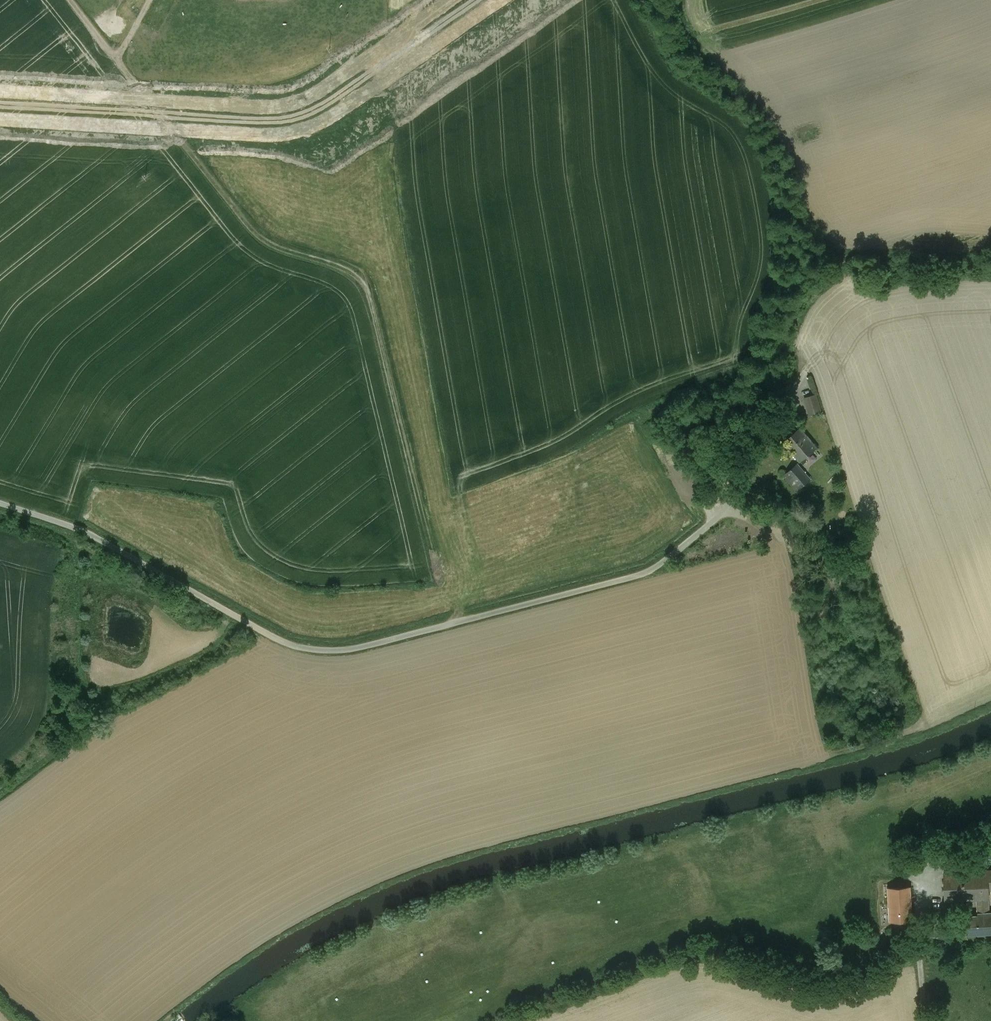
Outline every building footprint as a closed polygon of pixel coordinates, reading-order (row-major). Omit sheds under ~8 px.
[(815,394),(804,397),(810,415),(820,412),(815,394)] [(816,447),(799,428),(783,441),(800,461),(816,447)] [(804,484),(791,468),(784,475),(797,490),(804,484)] [(943,874),(944,900),(977,899),(988,898),(989,898),(988,889),(990,889),(990,870),(987,870),(987,872),(943,874)] [(909,887),(888,888),(890,922),(911,921),(909,887)] [(977,899),(978,916),(967,916),(968,934),(990,933),(990,913),(989,913),(988,898),(977,899)]
